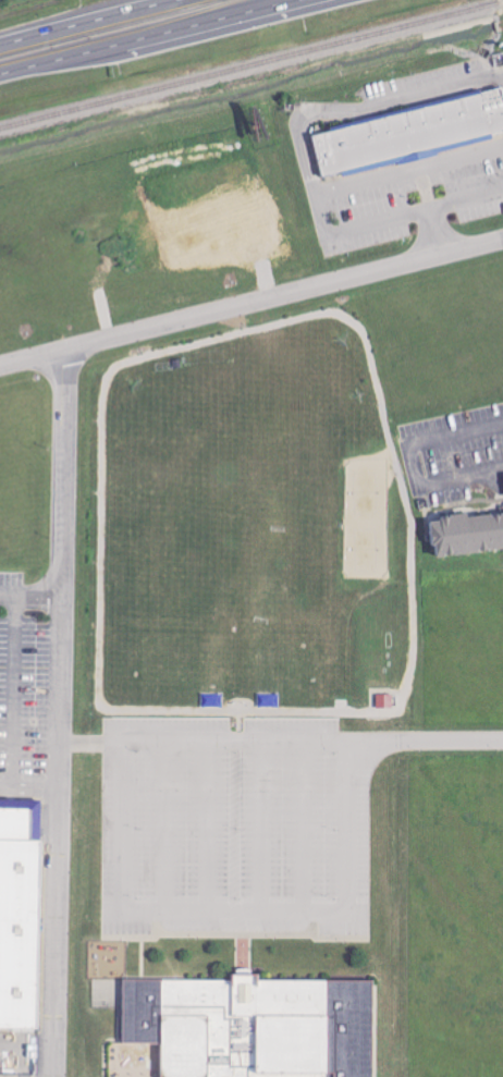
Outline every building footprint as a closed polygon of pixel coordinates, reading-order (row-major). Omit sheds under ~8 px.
[(323,178),(345,173),(502,140),(502,93),(313,132),(323,178)] [(433,546),(439,544),(440,553),(502,546),(502,515),(470,518),(469,513),(442,516),(442,521),(431,522),(433,546)] [(377,709),(393,709),(394,695),(378,695),(377,709)] [(38,1029),(0,1028),(0,839),(41,840),(38,1029)] [(260,982),(260,977),(233,976),(233,981),(124,981),(124,1045),(162,1045),(162,1076),(374,1076),(375,983),(260,982)]
